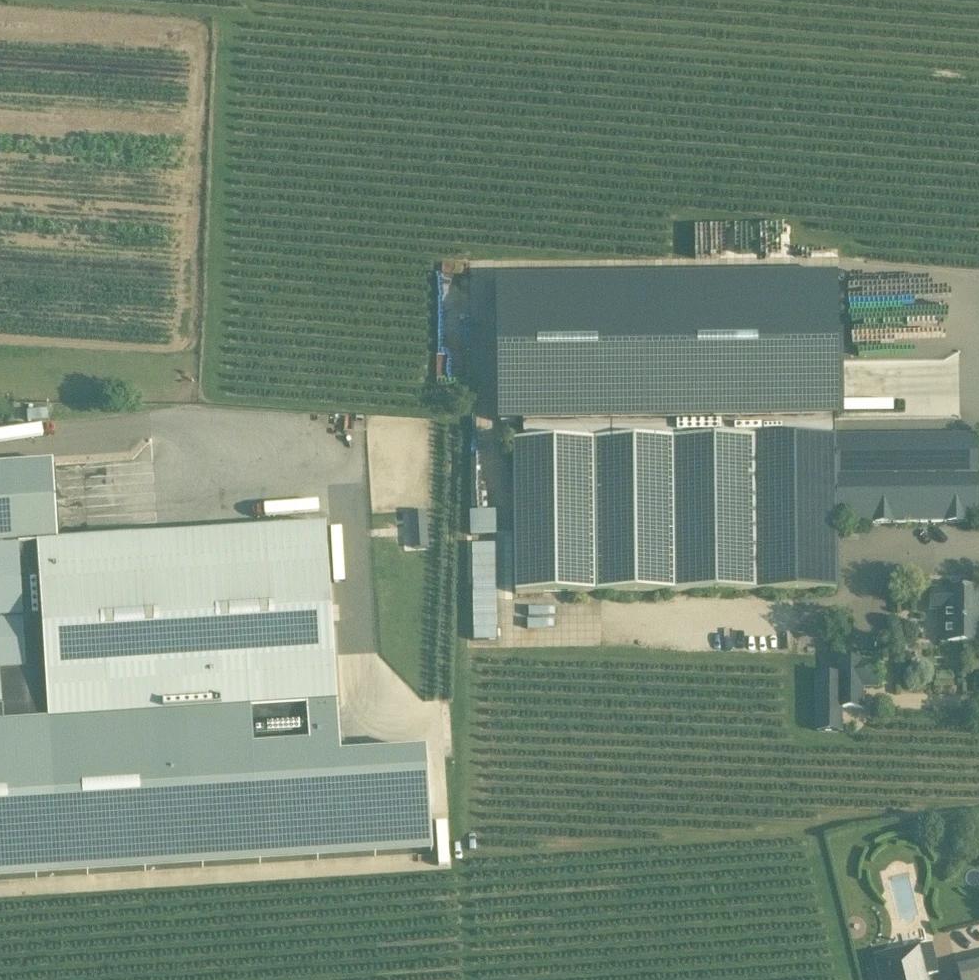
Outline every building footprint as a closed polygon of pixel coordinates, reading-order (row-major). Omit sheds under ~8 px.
[(836,276),(496,280),(498,423),(523,422),(523,442),(512,442),(513,532),(514,594),(514,595),(674,594),(837,592),(836,525),(978,523),(977,477),(977,437),(838,439),(836,276)] [(48,421),(47,410),(27,411),(28,422),(48,421)] [(253,765),(249,710),(257,710),(337,704),(327,528),(58,545),(55,463),(0,466),(0,880),(421,854),(432,853),(426,753),(259,764),(253,765)] [(496,512),(473,512),(472,512),(472,536),(473,536),(487,535),(496,535),(496,532),(496,512)] [(428,549),(425,513),(413,514),(415,550),(428,549)] [(947,591),(931,591),(931,612),(939,612),(940,644),(978,644),(978,605),(978,590),(947,589),(947,591)] [(878,661),(864,661),(864,657),(837,657),(837,710),(864,710),(864,690),(878,690),(878,661)] [(888,956),(891,971),(893,979),(928,979),(927,976),(936,973),(930,945),(888,955),(888,956)] [(956,966),(960,979),(978,979),(978,960),(956,966)]
